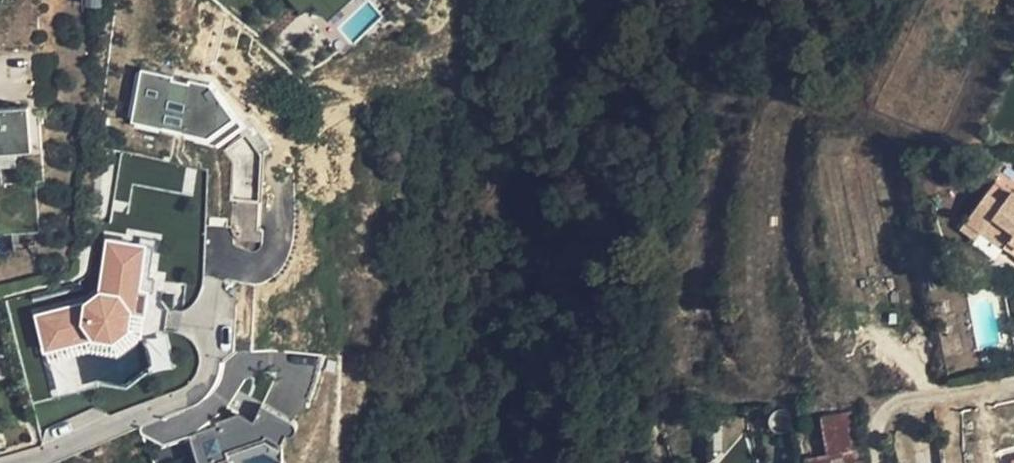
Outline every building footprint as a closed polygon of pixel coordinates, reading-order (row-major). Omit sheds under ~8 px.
[(139,69),(132,126),(247,139),(243,170),(242,170),(234,235),(256,238),(270,115),(224,110),(227,79),(139,69)] [(32,105),(0,107),(0,151),(36,148),(32,105)] [(998,183),(989,195),(1004,206),(1013,193),(998,183)] [(1013,193),(1004,206),(989,195),(968,223),(982,234),(1006,251),(1012,243),(1013,244),(1013,194),(1013,193)] [(977,241),(982,234),(968,223),(963,230),(977,241)] [(143,286),(149,243),(111,238),(104,287),(90,299),(40,313),(50,348),(97,336),(118,338),(134,327),(136,309),(149,311),(153,287),(143,286)] [(976,422),(1013,414),(1013,390),(971,400),(976,422)] [(203,462),(244,462),(240,451),(298,432),(287,400),(193,430),(203,462)] [(935,404),(908,407),(916,462),(943,462),(935,404)] [(862,445),(856,410),(824,415),(829,450),(862,445)] [(960,426),(965,454),(1013,443),(1013,414),(976,422),(960,426)] [(812,454),(813,462),(870,462),(868,446),(812,454)]
